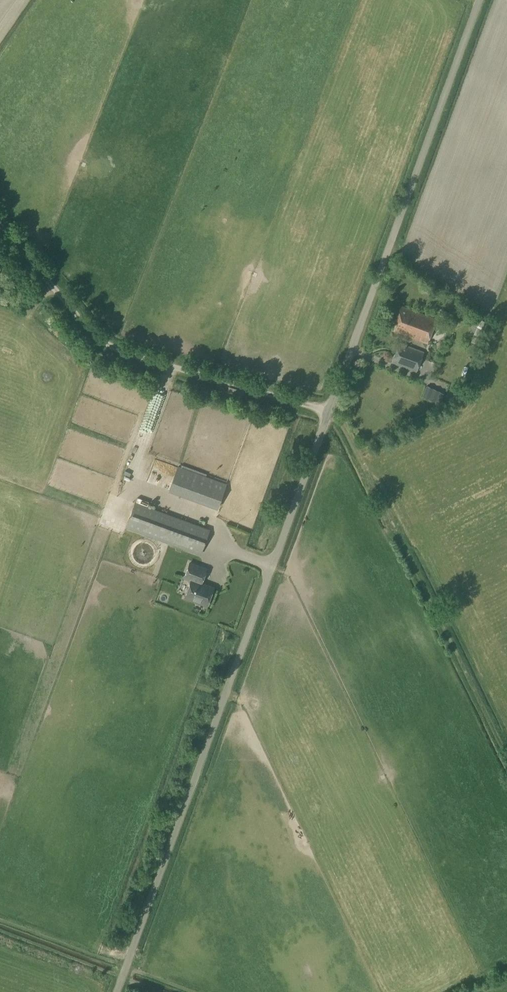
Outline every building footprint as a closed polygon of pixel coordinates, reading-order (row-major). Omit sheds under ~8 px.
[(427,343),(436,319),(401,306),(392,330),(427,343)] [(416,372),(423,353),(399,343),(392,362),(416,372)] [(164,466),(169,471),(173,466),(168,462),(164,466)] [(217,508),(226,485),(178,467),(169,491),(217,508)] [(147,507),(149,502),(138,498),(136,503),(135,503),(126,527),(200,554),(209,530),(147,507)] [(207,606),(213,588),(201,583),(206,569),(189,563),(184,578),(191,580),(185,597),(207,606)]
